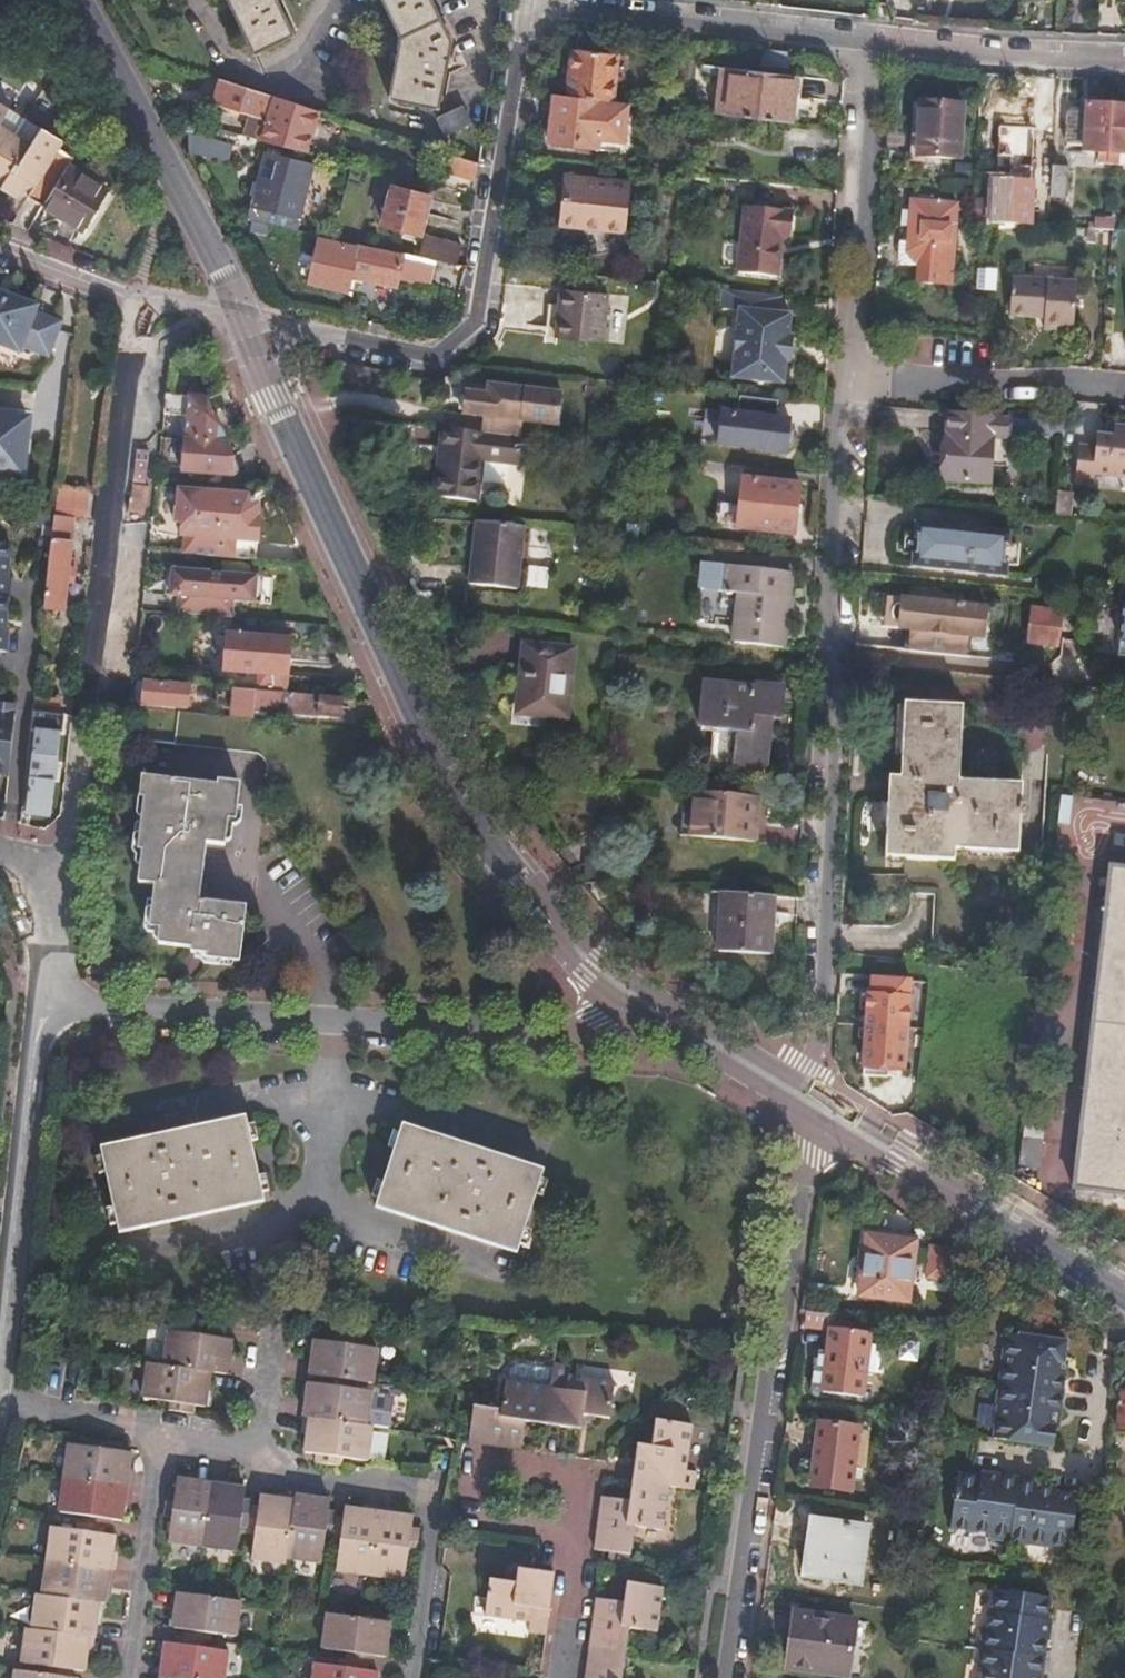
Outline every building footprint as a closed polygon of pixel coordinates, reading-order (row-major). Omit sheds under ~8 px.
[(255,53),(294,34),(279,0),(228,0),(255,53)] [(441,107),(452,41),(433,0),(383,0),(401,36),(391,98),(441,107)] [(561,94),(605,100),(606,100),(611,54),(568,49),(561,94)] [(714,113),(725,114),(731,68),(720,67),(714,113)] [(725,114),(790,122),(796,76),(731,68),(725,114)] [(318,110),(221,77),(213,103),(268,121),(263,140),(307,151),(318,110)] [(556,94),(554,114),(603,120),(605,100),(561,94),(556,94)] [(16,198),(26,181),(35,187),(29,197),(43,206),(68,165),(69,165),(74,157),(60,148),(65,141),(43,127),(42,129),(27,119),(9,108),(11,106),(0,99),(0,187),(16,198)] [(1124,167),(1124,101),(1069,99),(1065,162),(1124,167)] [(920,156),(962,159),(965,105),(923,102),(920,156)] [(439,117),(447,134),(471,122),(464,106),(439,117)] [(603,120),(554,114),(550,144),(599,150),(599,148),(601,131),(603,120)] [(601,131),(599,148),(611,149),(613,133),(601,131)] [(254,205),(300,218),(313,165),(267,152),(254,205)] [(478,181),(481,164),(451,154),(446,172),(478,181)] [(68,165),(43,206),(47,208),(69,165),(68,165)] [(107,190),(69,165),(47,208),(81,230),(107,190)] [(559,225),(627,234),(633,184),(575,177),(571,197),(563,197),(559,225)] [(996,220),(996,223),(1001,223),(1032,225),(1034,184),(997,181),(996,220)] [(384,225),(421,234),(430,196),(393,186),(384,225)] [(916,261),(955,265),(959,204),(920,201),(916,261)] [(739,273),(778,278),(784,237),(791,238),(794,212),(746,207),(739,273)] [(438,260),(458,264),(462,246),(427,239),(423,257),(438,260)] [(423,257),(358,243),(357,249),(322,241),(311,284),(351,294),(355,279),(397,288),(399,278),(433,285),(438,260),(423,257)] [(1042,330),(1073,331),(1075,282),(1017,278),(1015,317),(1043,319),(1042,330)] [(556,339),(601,345),(608,295),(561,290),(556,339)] [(782,314),(784,296),(727,290),(725,309),(743,311),(736,378),(787,384),(789,362),(794,362),(796,338),(792,337),(794,315),(782,314)] [(50,353),(62,322),(34,312),(37,306),(0,292),(0,342),(21,349),(23,343),(50,353)] [(597,380),(587,379),(585,391),(595,392),(597,380)] [(485,434),(524,439),(526,422),(563,426),(567,394),(497,386),(495,396),(470,393),(467,415),(487,418),(485,434)] [(778,417),(780,400),(741,395),(739,413),(724,411),(720,445),(789,452),(789,445),(794,440),(795,431),(791,426),(792,418),(778,417)] [(189,440),(228,444),(209,402),(191,400),(189,440)] [(25,477),(31,416),(0,412),(0,474),(25,477)] [(1047,435),(1048,420),(951,412),(945,480),(992,484),(993,470),(1002,470),(1003,465),(994,464),(996,438),(1033,434),(1047,435)] [(1093,484),(1093,476),(1124,479),(1124,429),(1113,428),(1111,438),(1097,437),(1095,450),(1079,448),(1075,482),(1093,484)] [(485,434),(451,430),(449,456),(443,456),(439,498),(480,503),(485,461),(521,465),(524,439),(485,434)] [(189,440),(186,440),(184,474),(235,479),(236,460),(228,444),(189,440)] [(738,529),(797,535),(802,486),(744,479),(738,529)] [(79,491),(58,489),(55,516),(76,519),(79,491)] [(184,554),(187,554),(218,557),(219,540),(217,540),(221,493),(179,490),(177,523),(182,524),(182,537),(185,537),(184,554)] [(1057,514),(1068,516),(1070,498),(1058,497),(1057,514)] [(76,519),(55,516),(46,596),(67,599),(76,519)] [(523,528),(475,522),(468,584),(515,590),(523,528)] [(2,543),(0,563),(0,597),(11,598),(13,579),(10,578),(13,544),(2,543)] [(737,642),(786,648),(791,574),(721,567),(719,595),(740,597),(737,642)] [(179,596),(177,612),(243,618),(244,602),(266,604),(268,579),(222,574),(222,575),(210,574),(210,573),(173,570),(170,595),(179,596)] [(914,630),(955,635),(958,599),(917,594),(914,630)] [(1029,643),(1060,647),(1064,619),(1032,615),(1029,643)] [(974,637),(1011,641),(1013,630),(975,625),(974,637)] [(967,636),(955,635),(914,630),(912,657),(965,663),(968,636),(967,636)] [(260,690),(303,694),(308,637),(235,631),(233,660),(262,663),(260,690)] [(523,715),(568,718),(575,649),(524,645),(522,669),(528,669),(523,715)] [(138,702),(144,702),(147,682),(140,682),(138,702)] [(144,702),(144,703),(188,708),(190,686),(147,682),(144,702)] [(710,769),(769,774),(777,690),(708,684),(703,730),(714,731),(710,769)] [(254,719),(256,719),(257,708),(257,707),(259,690),(238,688),(235,717),(254,719)] [(343,716),(345,698),(303,694),(260,690),(259,690),(257,707),(257,708),(343,716)] [(57,713),(57,714),(59,698),(35,695),(34,711),(57,713)] [(9,774),(16,703),(0,701),(0,773),(9,774)] [(884,856),(954,861),(954,849),(1017,854),(1019,817),(1026,818),(1027,808),(1020,807),(1021,786),(958,782),(963,708),(905,704),(901,778),(889,777),(884,856)] [(22,817),(22,821),(20,834),(43,838),(57,713),(34,711),(32,727),(39,727),(39,735),(34,735),(33,743),(38,744),(36,767),(33,767),(27,817),(22,817)] [(138,882),(156,885),(150,927),(161,928),(159,942),(191,948),(191,951),(206,953),(206,958),(240,963),(246,905),(200,899),(208,841),(224,843),(228,818),(236,820),(241,784),(218,781),(217,786),(140,776),(137,796),(144,797),(138,849),(142,849),(138,882)] [(759,842),(762,797),(699,791),(697,812),(695,837),(759,842)] [(685,811),(683,836),(695,837),(697,812),(685,811)] [(1124,1195),(1124,837),(1116,836),(1113,868),(1109,867),(1073,1188),(1124,1195)] [(774,894),(724,891),(720,950),(771,953),(774,894)] [(866,1066),(904,1070),(909,999),(910,979),(873,976),(871,995),(868,996),(863,1066),(866,1066)] [(94,1147),(113,1232),(260,1200),(242,1115),(94,1147)] [(377,1204),(517,1249),(544,1166),(405,1122),(377,1204)] [(1021,1141),(1018,1164),(1037,1167),(1040,1143),(1021,1141)] [(956,1285),(960,1251),(928,1244),(928,1249),(914,1247),(915,1242),(866,1234),(857,1295),(907,1301),(912,1264),(927,1266),(925,1281),(956,1285)] [(805,1288),(803,1309),(815,1310),(818,1290),(805,1288)] [(803,1309),(800,1326),(830,1330),(830,1328),(832,1313),(815,1310),(803,1309)] [(162,1367),(207,1373),(225,1376),(228,1357),(230,1341),(219,1338),(219,1330),(213,1330),(195,1327),(194,1335),(168,1331),(162,1367)] [(821,1392),(862,1397),(869,1332),(830,1328),(821,1392)] [(320,1376),(347,1380),(369,1383),(374,1349),(351,1345),(352,1339),(331,1336),(325,1335),(324,1341),(313,1340),(310,1361),(308,1374),(320,1376)] [(998,1406),(993,1439),(1055,1448),(1058,1428),(1056,1428),(1058,1415),(1060,1415),(1066,1377),(1063,1377),(1067,1343),(1006,1335),(996,1406),(998,1406)] [(551,1364),(548,1386),(543,1424),(580,1430),(582,1414),(607,1418),(612,1383),(565,1377),(566,1366),(551,1364)] [(204,1393),(207,1373),(162,1367),(147,1365),(141,1398),(166,1402),(165,1406),(164,1410),(191,1415),(191,1408),(191,1406),(202,1407),(204,1393)] [(308,1417),(363,1425),(364,1418),(367,1391),(346,1387),(347,1380),(320,1376),(318,1383),(307,1381),(304,1401),(302,1414),(302,1416),(308,1417)] [(543,1424),(548,1386),(503,1380),(499,1408),(471,1404),(468,1424),(466,1440),(470,1440),(519,1448),(522,1427),(523,1421),(543,1424)] [(1124,1431),(1124,1392),(1121,1392),(1117,1430),(1124,1431)] [(371,1426),(363,1425),(308,1417),(305,1439),(303,1453),(314,1455),(313,1463),(336,1466),(339,1458),(366,1461),(371,1426)] [(629,1483),(667,1488),(693,1492),(695,1474),(684,1472),(689,1436),(690,1427),(651,1422),(650,1434),(648,1448),(635,1446),(629,1483)] [(811,1485),(853,1491),(861,1428),(819,1422),(811,1485)] [(62,1476),(122,1484),(124,1472),(127,1454),(116,1452),(118,1443),(97,1440),(96,1449),(66,1445),(62,1476)] [(78,1522),(100,1524),(104,1524),(105,1521),(116,1522),(116,1519),(118,1510),(122,1484),(62,1476),(61,1476),(55,1513),(79,1517),(78,1522)] [(999,1482),(957,1476),(950,1530),(991,1536),(990,1540),(1071,1552),(1079,1497),(1038,1491),(1039,1483),(1000,1477),(999,1482)] [(167,1540),(200,1545),(203,1524),(209,1484),(189,1482),(174,1480),(172,1491),(165,1491),(161,1514),(170,1515),(169,1522),(167,1540)] [(660,1531),(667,1488),(629,1483),(626,1504),(598,1501),(591,1548),(599,1549),(628,1554),(628,1550),(631,1527),(660,1531)] [(239,1525),(246,1526),(248,1508),(249,1502),(242,1501),(243,1488),(224,1486),(209,1484),(203,1524),(200,1545),(236,1550),(239,1526),(239,1525)] [(323,1538),(331,1539),(332,1532),(333,1522),(334,1516),(326,1515),(327,1501),(311,1499),(294,1496),(293,1501),(289,1530),(285,1559),(319,1563),(323,1538)] [(284,1564),(285,1559),(289,1530),(293,1501),(270,1498),(259,1497),(257,1510),(248,1508),(246,1526),(246,1527),(245,1533),(254,1535),(250,1559),(284,1564)] [(347,1573),(368,1575),(373,1535),(376,1513),(356,1510),(343,1508),(341,1523),(333,1522),(332,1532),(331,1539),(330,1545),(338,1546),(334,1571),(347,1573)] [(373,1535),(368,1575),(403,1580),(407,1554),(415,1555),(417,1537),(417,1534),(409,1533),(411,1518),(390,1515),(376,1513),(373,1535)] [(806,1576),(861,1583),(868,1527),(813,1519),(806,1576)] [(98,1534),(100,1524),(78,1522),(77,1528),(48,1524),(43,1559),(52,1560),(105,1568),(106,1563),(108,1548),(110,1535),(98,1534)] [(99,1601),(105,1568),(52,1560),(43,1559),(37,1592),(94,1600),(99,1601)] [(544,1635),(546,1615),(552,1574),(535,1571),(529,1570),(515,1567),(512,1582),(487,1578),(481,1610),(480,1614),(525,1622),(524,1632),(544,1635)] [(586,1652),(623,1657),(627,1631),(654,1633),(656,1622),(660,1589),(624,1584),(621,1603),(593,1599),(590,1618),(586,1652)] [(92,1615),(94,1600),(37,1592),(33,1591),(27,1615),(26,1624),(85,1635),(88,1635),(91,1618),(92,1615)] [(178,1636),(198,1639),(202,1640),(202,1637),(205,1636),(207,1631),(231,1635),(233,1624),(237,1601),(193,1595),(173,1591),(170,1610),(168,1621),(168,1626),(179,1628),(178,1636)] [(995,1591),(992,1613),(989,1613),(986,1632),(982,1631),(977,1669),(981,1670),(980,1677),(1036,1677),(1037,1677),(1041,1677),(1046,1640),(1042,1639),(1044,1623),(1047,1623),(1050,1599),(995,1591)] [(789,1667),(851,1676),(858,1620),(795,1612),(789,1667)] [(343,1660),(360,1662),(367,1663),(369,1655),(382,1656),(383,1648),(386,1632),(387,1624),(361,1620),(323,1614),(320,1629),(317,1647),(344,1652),(343,1660)] [(85,1635),(26,1624),(21,1623),(14,1658),(42,1663),(40,1674),(64,1677),(66,1677),(68,1667),(78,1669),(81,1656),(85,1635)] [(198,1639),(178,1636),(172,1635),(171,1643),(161,1641),(158,1654),(155,1676),(169,1677),(217,1677),(222,1651),(198,1647),(198,1639)] [(623,1657),(586,1652),(582,1677),(621,1677),(623,1657)] [(360,1662),(343,1660),(335,1659),(334,1666),(310,1662),(307,1677),(373,1677),(374,1673),(359,1670),(360,1662)] [(40,1674),(9,1670),(8,1677),(64,1677),(40,1674)]
